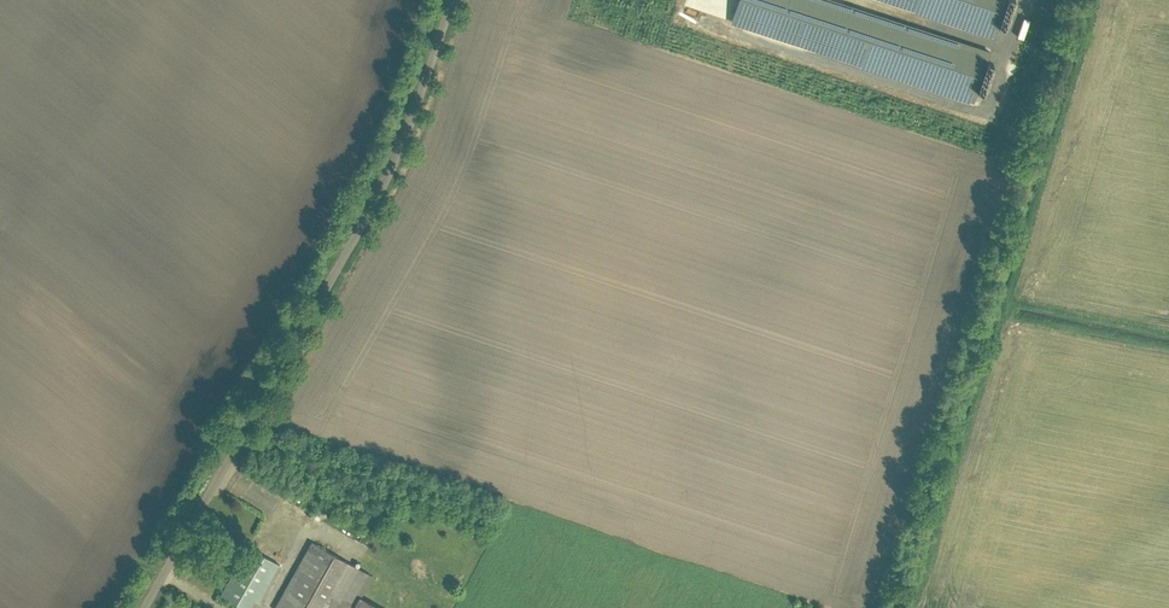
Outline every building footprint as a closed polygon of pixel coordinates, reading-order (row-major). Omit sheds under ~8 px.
[(729,22),(976,102),(994,48),(847,0),(736,0),(729,22)] [(996,35),(1007,0),(889,0),(996,35)] [(1021,51),(1026,33),(1019,31),(1014,49),(1021,51)] [(446,522),(460,530),(463,525),(449,517),(446,522)] [(273,607),(389,607),(363,593),(373,574),(312,539),(273,607)] [(219,593),(245,607),(249,607),(254,598),(259,601),(280,563),(247,544),(219,593)]
